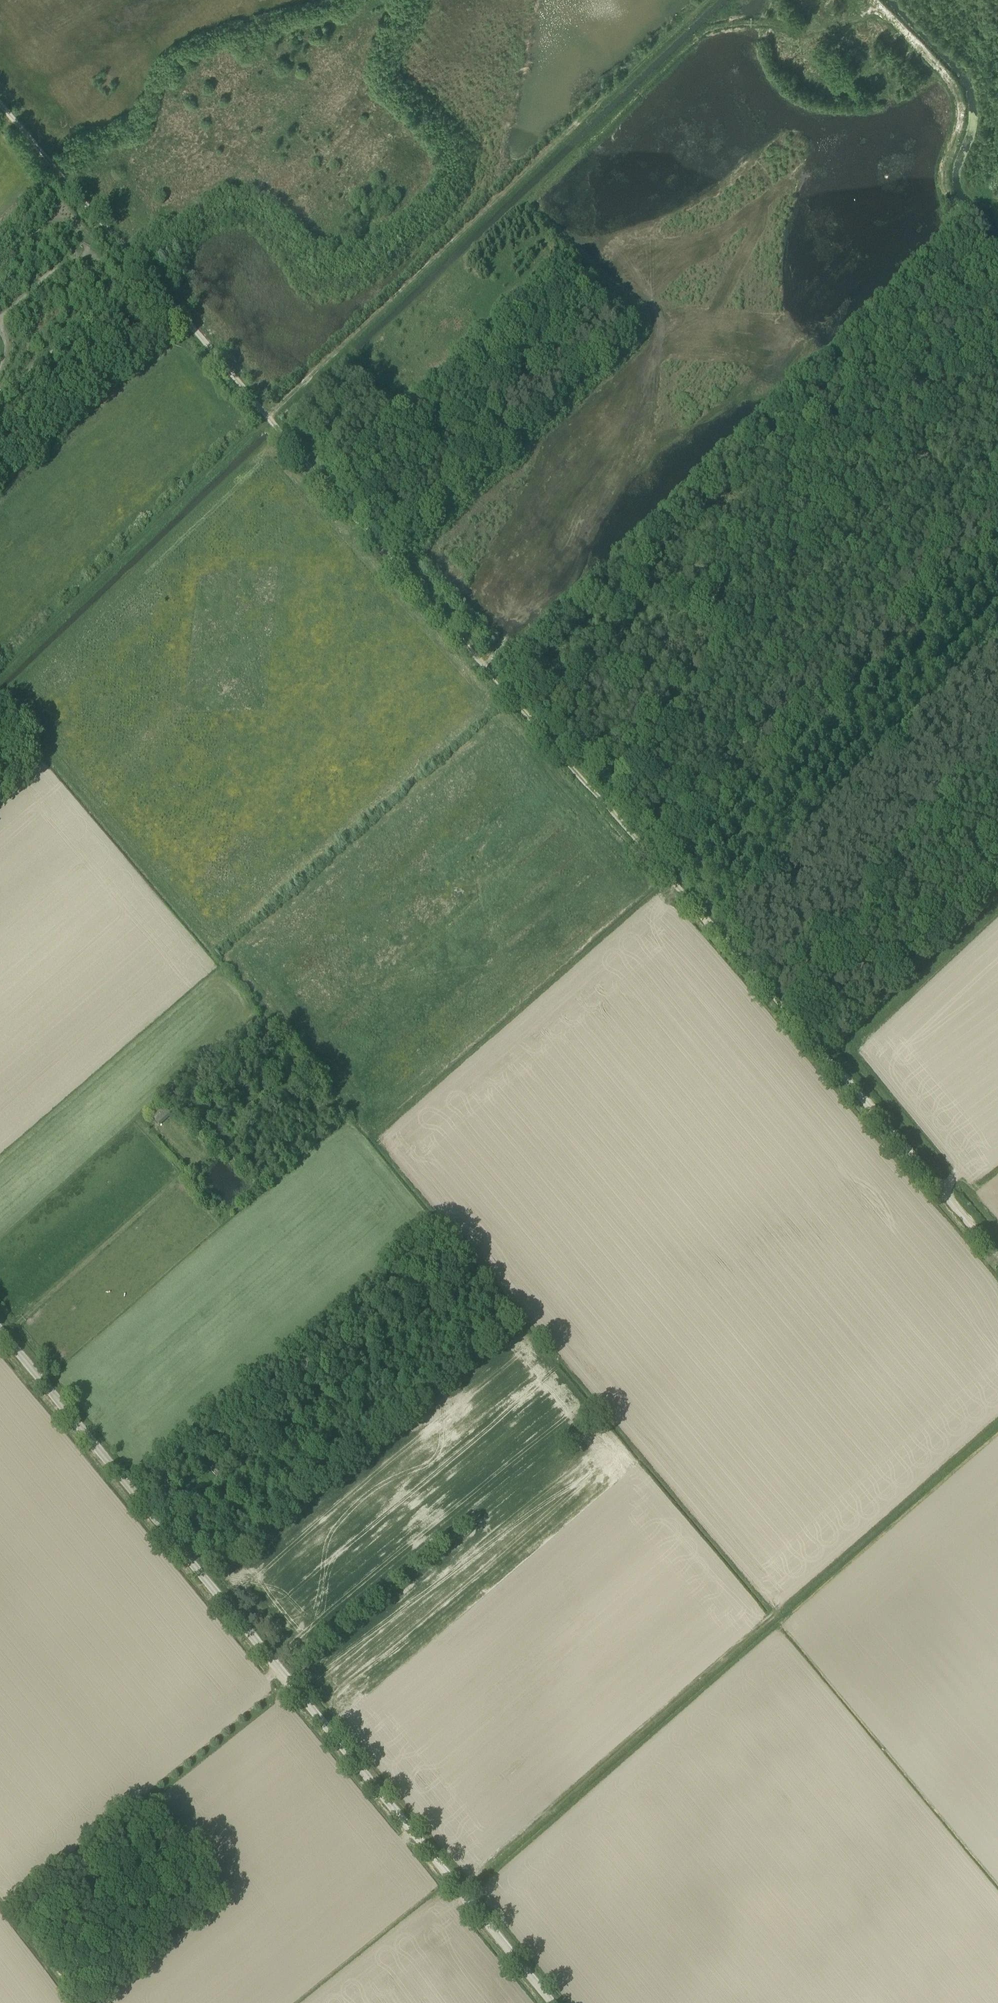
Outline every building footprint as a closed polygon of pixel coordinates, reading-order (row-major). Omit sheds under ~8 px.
[(175,1108),(168,1101),(152,1116),(159,1123),(175,1108)]
